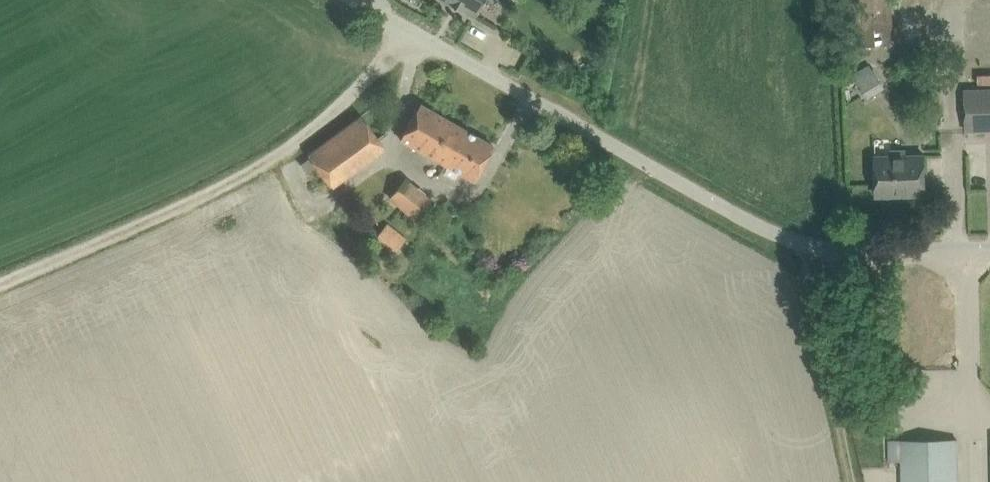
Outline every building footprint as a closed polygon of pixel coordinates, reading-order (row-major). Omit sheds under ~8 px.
[(474,16),(483,0),(444,0),(474,16)] [(875,72),(858,82),(866,96),(883,85),(875,72)] [(981,73),(982,84),(989,84),(989,73),(981,73)] [(965,90),(966,130),(989,129),(989,89),(965,90)] [(400,138),(445,164),(465,129),(420,103),(400,138)] [(361,115),(307,154),(324,177),(378,138),(361,115)] [(465,129),(445,164),(474,180),(494,145),(465,129)] [(876,195),(926,193),(925,155),(875,156),(876,195)] [(300,164),(307,172),(315,166),(309,158),(300,164)] [(433,201),(405,178),(393,193),(390,196),(418,220),(433,201)] [(386,222),(373,238),(392,254),(405,238),(386,222)] [(889,440),(889,461),(902,460),(902,481),(958,481),(958,439),(901,440),(889,440)]
